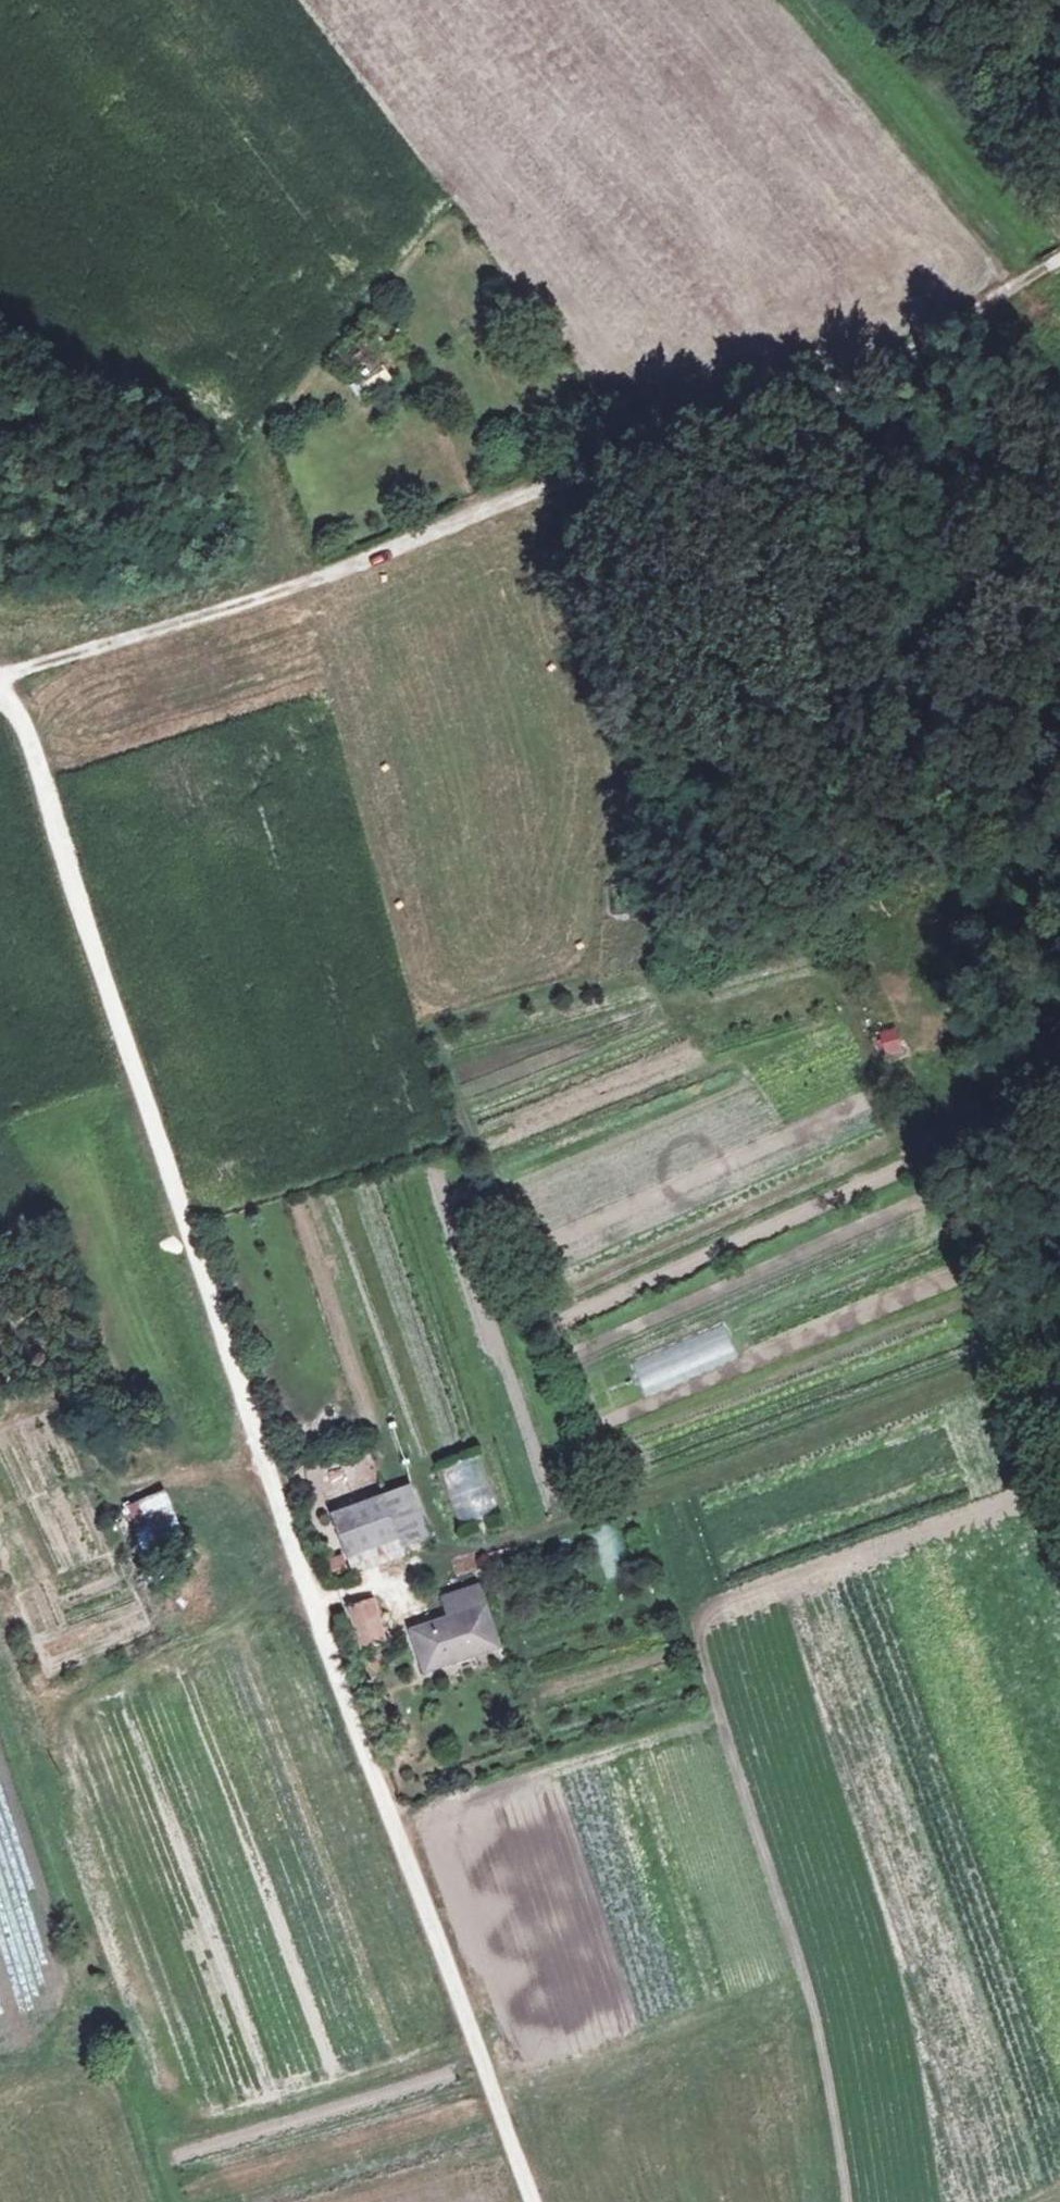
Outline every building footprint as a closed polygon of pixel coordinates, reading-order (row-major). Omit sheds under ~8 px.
[(372,353),(355,363),(364,377),(380,367),(372,353)] [(874,1031),(876,1058),(902,1056),(900,1029),(874,1031)] [(496,1517),(484,1456),(444,1465),(457,1525),(496,1517)] [(412,1487),(330,1512),(344,1558),(426,1533),(412,1487)] [(144,1564),(186,1553),(171,1493),(129,1503),(144,1564)] [(445,1619),(412,1629),(425,1677),(505,1655),(486,1586),(439,1599),(445,1619)] [(374,1596),(352,1602),(364,1649),(386,1643),(374,1596)]
